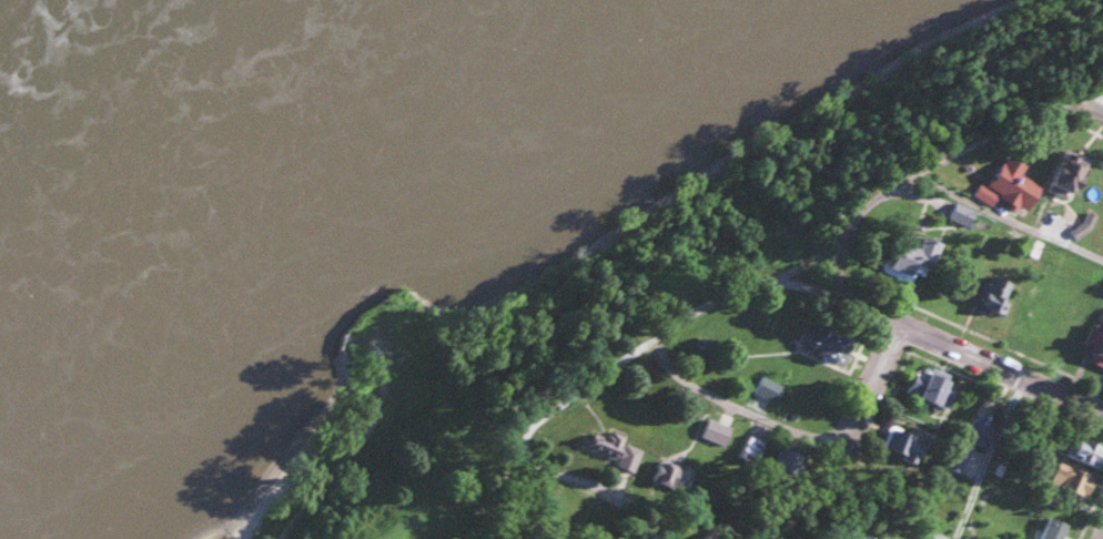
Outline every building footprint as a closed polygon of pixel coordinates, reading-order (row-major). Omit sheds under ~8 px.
[(1090,159),(1065,148),(1048,190),(1072,200),(1090,159)] [(1022,175),(1029,164),(1010,153),(987,190),(1026,213),(1041,187),(1022,175)] [(940,243),(922,235),(918,245),(903,238),(888,273),(907,282),(912,271),(925,277),(940,243)] [(980,308),(1007,316),(1016,282),(989,275),(980,308)] [(806,323),(797,345),(845,364),(854,342),(806,323)] [(1102,366),(1102,326),(1090,361),(1102,366)] [(908,390),(948,409),(957,391),(947,386),(952,377),(921,362),(908,390)] [(986,446),(995,426),(976,416),(966,437),(986,446)] [(702,435),(729,448),(738,430),(710,418),(702,435)] [(928,435),(908,428),(898,456),(918,463),(928,435)] [(591,429),(582,449),(632,472),(643,446),(609,431),(607,436),(591,429)] [(765,444),(751,434),(737,453),(751,463),(765,444)] [(1102,463),(1102,445),(1076,435),(1068,455),(1101,469),(1102,463)] [(974,446),(954,438),(944,464),(964,472),(974,446)] [(806,460),(786,444),(772,462),(791,478),(806,460)] [(690,474),(662,458),(650,479),(678,495),(690,474)] [(1094,478),(1061,461),(1051,480),(1084,497),(1094,478)] [(1043,538),(1064,538),(1070,525),(1051,516),(1041,538),(1043,538)]
